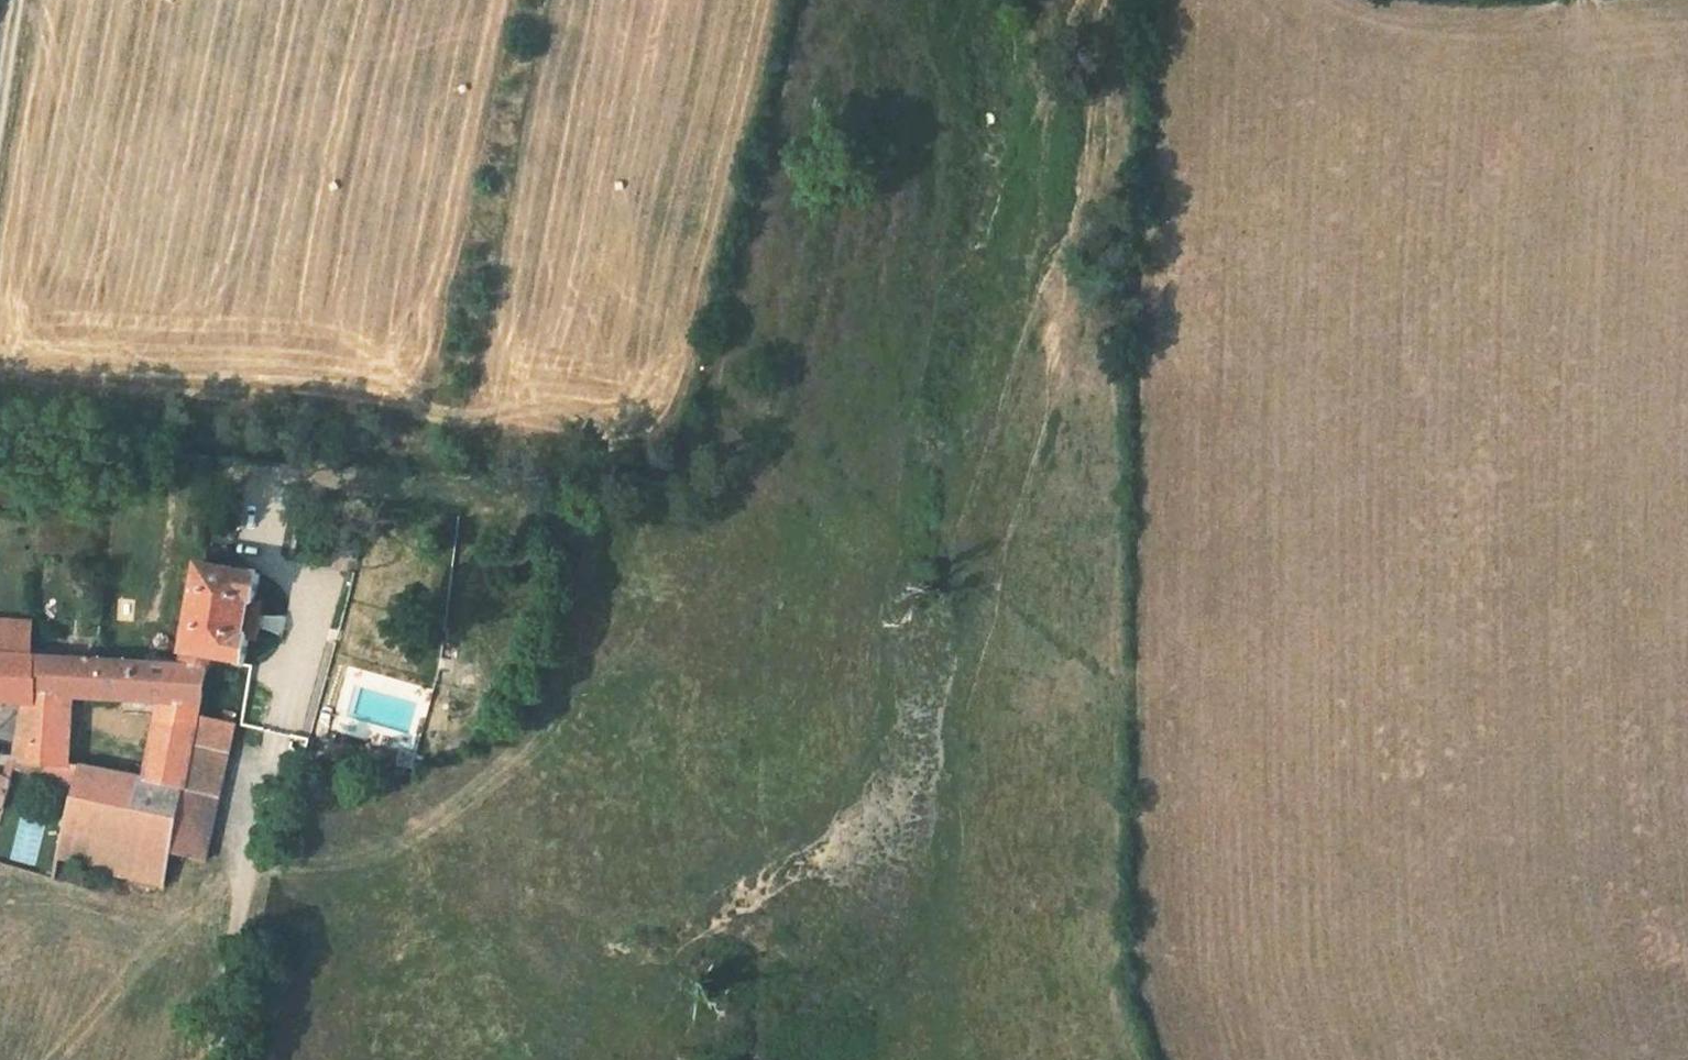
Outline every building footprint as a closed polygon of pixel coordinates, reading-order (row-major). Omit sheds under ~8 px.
[(191,656),(189,668),(210,670),(212,660),(246,665),(250,639),(251,637),(247,636),(253,603),(257,604),(257,601),(262,574),(199,563),(183,654),(191,656)] [(265,603),(257,601),(257,604),(253,603),(247,636),(251,637),(250,639),(259,640),(265,603)] [(0,622),(0,704),(23,707),(28,699),(34,696),(34,657),(34,624),(0,622)] [(189,668),(34,657),(34,696),(73,698),(161,703),(160,715),(160,719),(199,723),(201,716),(207,685),(210,670),(189,668)] [(70,799),(59,859),(167,886),(173,853),(207,860),(237,714),(226,711),(223,721),(201,716),(199,723),(160,719),(149,779),(71,763),(73,698),(34,696),(28,699),(23,707),(7,779),(70,799)]
